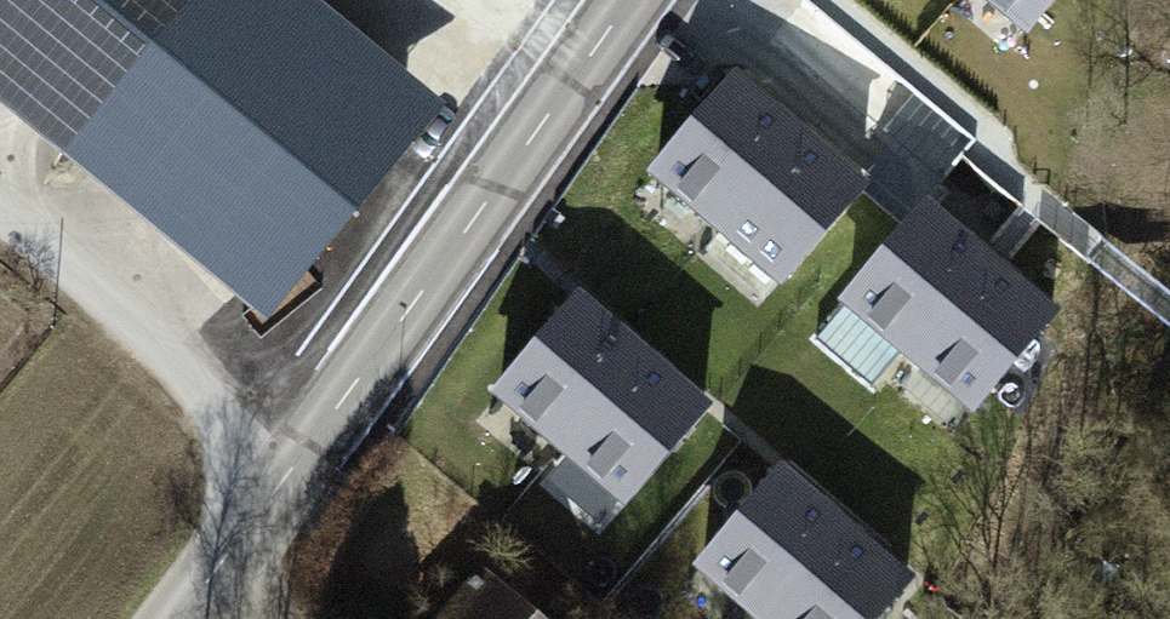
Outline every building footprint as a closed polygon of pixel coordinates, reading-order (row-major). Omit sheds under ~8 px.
[(289,0),(0,0),(0,83),(263,298),(420,107),(289,0)] [(1006,0),(934,0),(910,29),(994,97),(1046,34),(1006,0)] [(742,83),(663,173),(781,276),(860,187),(742,83)] [(932,219),(853,309),(971,412),(1050,322),(932,219)] [(585,309),(506,399),(624,503),(703,413),(585,309)] [(711,575),(762,618),(881,618),(908,588),(790,485),(711,575)] [(492,571),(454,618),(552,618),(492,571)]
